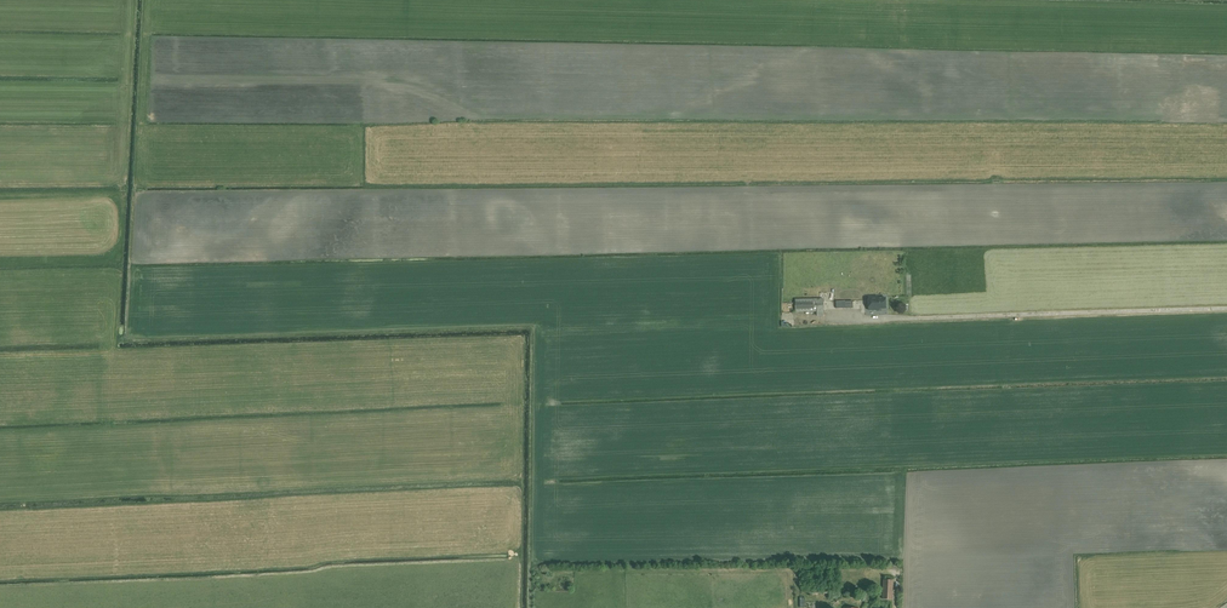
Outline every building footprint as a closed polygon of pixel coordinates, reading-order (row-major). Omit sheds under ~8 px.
[(868,297),(869,310),(880,310),(880,309),(886,308),(885,298),(878,298),(878,297),(868,297)] [(795,299),(795,312),(817,312),(817,316),(823,316),(823,299),(795,299)] [(883,599),(891,599),(892,580),(883,580),(883,599)]
